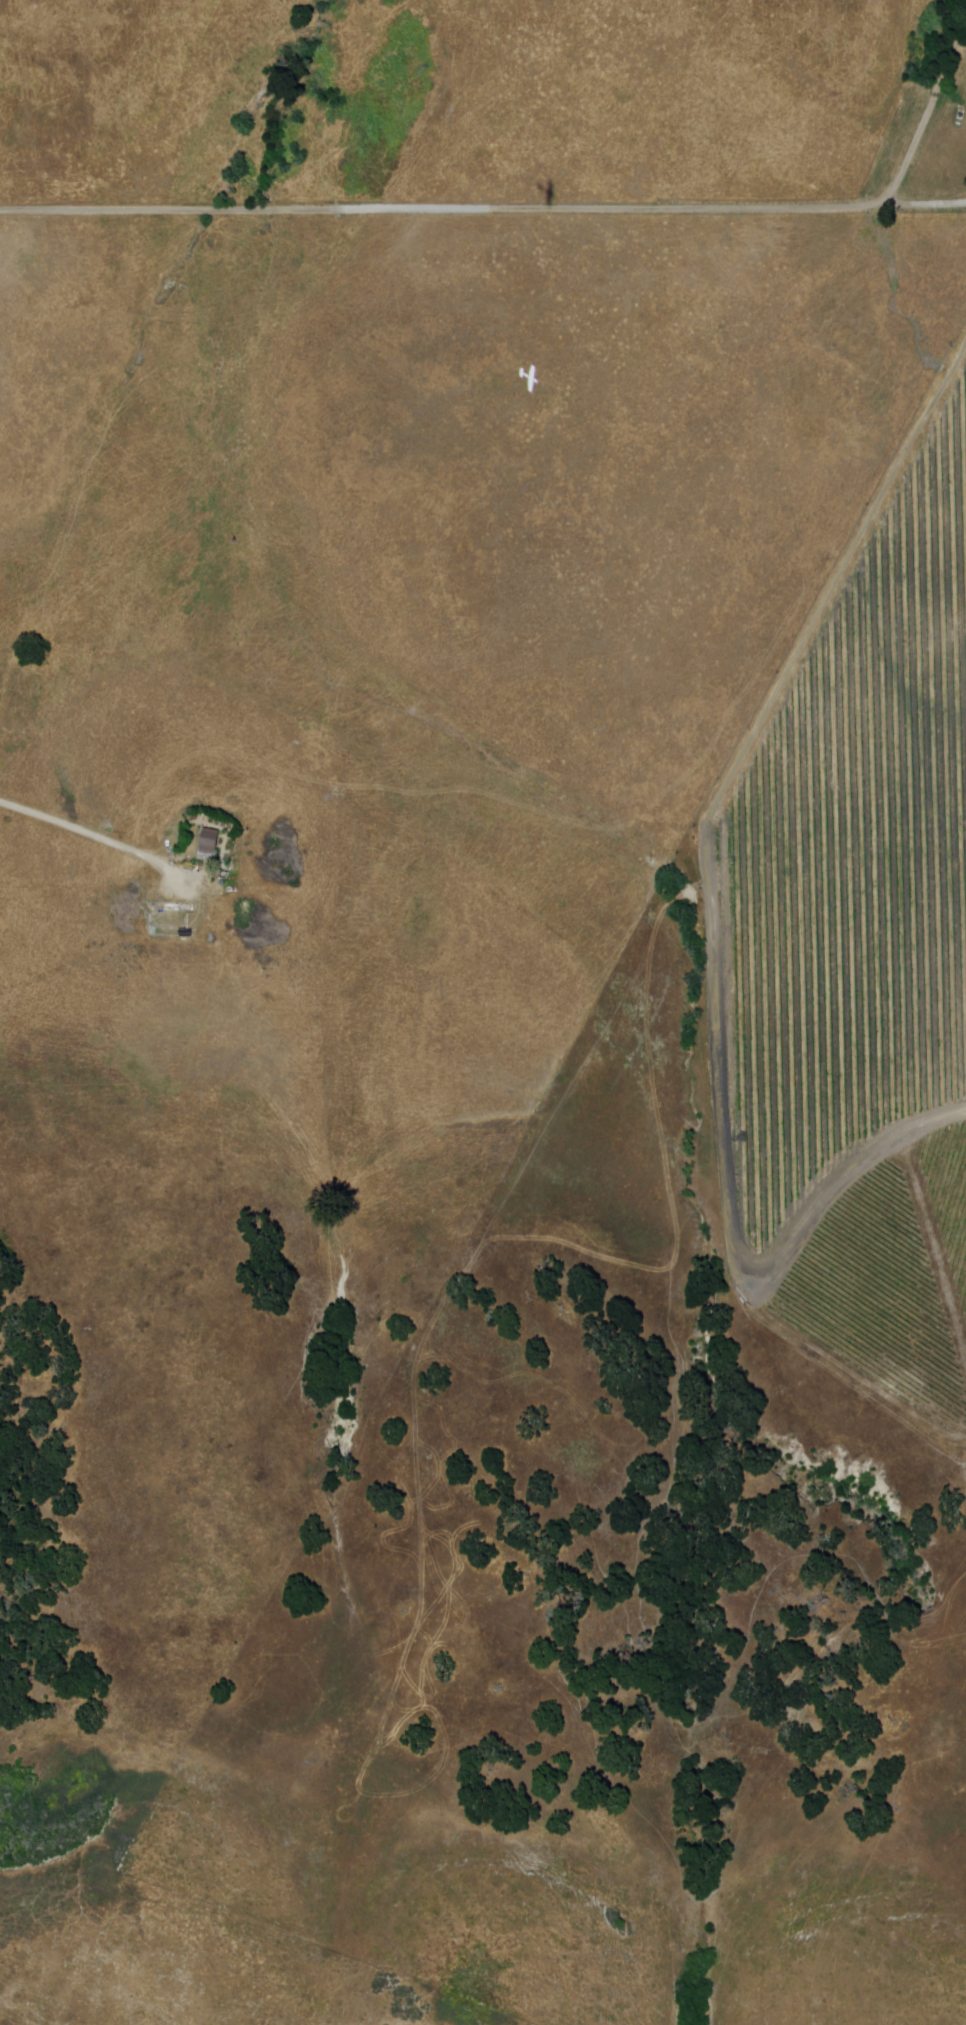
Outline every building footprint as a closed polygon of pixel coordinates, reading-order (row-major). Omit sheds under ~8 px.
[(198,857),(202,829),(218,831),(214,859),(198,857)]
